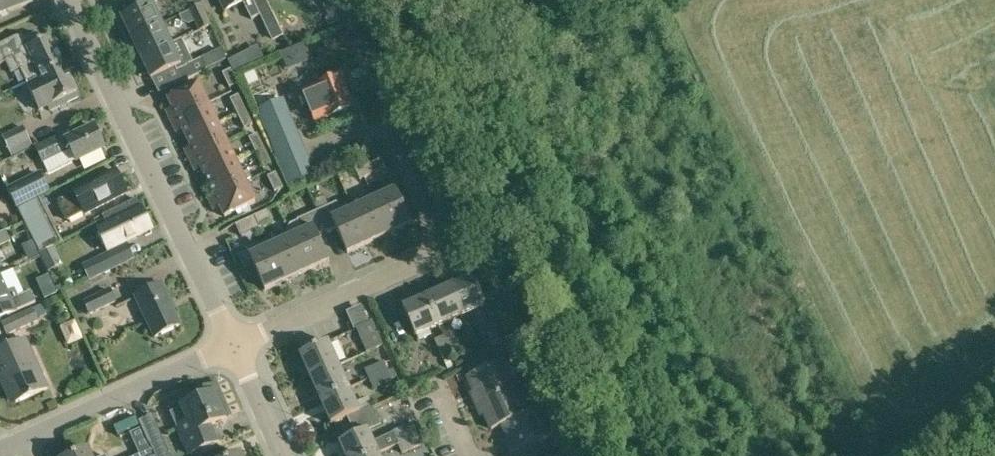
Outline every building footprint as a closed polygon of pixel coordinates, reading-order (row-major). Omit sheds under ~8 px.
[(33,2),(33,0),(0,0),(0,15),(33,2)] [(147,7),(122,19),(125,24),(121,27),(128,41),(163,24),(153,4),(161,0),(143,0),(147,7)] [(251,19),(262,14),(274,40),(285,35),(268,0),(221,0),(226,10),(242,2),(251,19)] [(325,7),(333,25),(341,22),(358,13),(351,0),(342,5),(340,0),(339,0),(325,7)] [(210,25),(201,6),(192,10),(190,11),(199,30),(210,25)] [(142,59),(172,44),(163,24),(128,41),(134,54),(138,51),(142,59)] [(63,65),(50,38),(40,42),(36,33),(24,39),(21,34),(0,45),(0,66),(6,63),(11,74),(21,69),(27,81),(63,65)] [(172,44),(142,59),(142,61),(138,63),(144,76),(149,74),(151,78),(174,67),(176,71),(182,82),(208,69),(202,58),(193,63),(181,39),(172,44)] [(228,60),(234,72),(247,65),(241,53),(228,60)] [(76,93),(63,65),(27,81),(34,96),(41,110),(47,107),(49,111),(78,98),(76,93)] [(229,88),(238,84),(231,70),(223,74),(229,88)] [(316,123),(353,107),(339,75),(303,91),(316,123)] [(169,116),(172,123),(207,105),(198,86),(168,100),(173,109),(171,115),(169,116)] [(231,99),(238,115),(246,111),(239,96),(231,99)] [(315,173),(283,99),(257,110),(289,185),(315,173)] [(187,139),(217,125),(207,105),(172,123),(175,129),(177,128),(182,130),(187,139)] [(246,111),(238,115),(245,128),(253,124),(246,111)] [(226,144),(217,125),(187,139),(191,148),(189,153),(187,154),(190,161),(226,144)] [(2,137),(10,152),(30,142),(23,127),(2,137)] [(77,162),(104,148),(94,127),(71,137),(69,132),(48,143),(36,148),(43,162),(55,156),(70,149),(76,161),(77,162)] [(257,154),(265,149),(258,135),(250,138),(257,154)] [(201,169),(206,178),(236,164),(226,144),(190,161),(194,168),(196,167),(201,169)] [(272,163),(265,149),(257,154),(263,167),(272,163)] [(356,171),(360,179),(386,168),(382,159),(356,171)] [(236,164),(206,178),(210,188),(208,192),(206,193),(209,200),(245,183),(236,164)] [(58,202),(68,221),(84,213),(84,214),(126,193),(115,171),(73,193),(74,194),(58,202)] [(17,209),(37,199),(49,193),(40,173),(7,188),(17,209)] [(276,173),(268,177),(275,191),(283,187),(276,173)] [(245,183),(209,200),(212,207),(214,206),(220,208),(224,218),(255,203),(245,183)] [(373,200),(389,234),(410,224),(395,191),(373,200)] [(349,202),(352,210),(367,244),(389,234),(373,200),(362,206),(359,198),(349,202)] [(118,208),(103,216),(109,227),(98,232),(107,250),(150,229),(136,200),(118,208)] [(320,219),(327,232),(335,228),(346,253),(367,244),(352,210),(342,215),(336,203),(328,207),(317,211),(320,219)] [(267,211),(256,216),(260,226),(262,225),(262,224),(271,220),(267,211)] [(316,237),(327,232),(320,219),(317,211),(297,221),(302,233),(291,238),(307,271),(328,262),(316,237)] [(11,241),(5,230),(0,232),(0,246),(11,241)] [(270,248),(285,281),(307,271),(291,238),(287,230),(279,233),(283,242),(270,248)] [(285,281),(270,248),(262,252),(259,245),(247,251),(248,253),(238,257),(244,270),(253,266),(264,291),(285,281)] [(110,254),(94,262),(100,274),(116,267),(110,254)] [(0,275),(0,318),(36,302),(31,291),(11,300),(0,275)] [(448,287),(461,315),(484,305),(472,276),(448,287)] [(46,299),(58,293),(51,279),(39,285),(46,299)] [(162,284),(135,297),(154,338),(179,326),(169,303),(171,302),(162,284)] [(425,297),(438,326),(461,315),(448,287),(425,297)] [(83,303),(89,316),(116,303),(110,289),(83,303)] [(415,336),(438,326),(425,297),(402,307),(415,336)] [(38,321),(38,319),(33,309),(1,323),(7,335),(38,321)] [(61,337),(75,332),(69,316),(56,321),(61,337)] [(368,323),(357,328),(366,352),(382,345),(372,321),(368,323)] [(493,349),(503,345),(494,325),(485,329),(493,349)] [(443,337),(451,356),(461,352),(453,333),(443,337)] [(442,360),(451,356),(443,337),(434,341),(442,360)] [(16,403),(48,389),(26,339),(0,351),(0,377),(3,383),(6,381),(16,403)] [(299,354),(310,377),(338,365),(328,341),(299,354)] [(475,404),(515,386),(503,360),(467,376),(475,394),(471,396),(475,404)] [(365,370),(369,379),(388,370),(384,362),(365,370)] [(338,365),(310,377),(320,401),(348,388),(338,365)] [(388,370),(369,379),(373,388),(392,380),(388,370)] [(217,386),(189,398),(192,403),(172,412),(190,453),(215,442),(208,427),(225,419),(225,418),(231,415),(217,386)] [(527,412),(515,386),(475,404),(478,412),(483,410),(491,429),(502,424),(527,412)] [(347,417),(359,411),(348,388),(320,401),(331,424),(347,417)] [(359,411),(347,417),(355,435),(339,442),(345,455),(371,455),(378,453),(397,445),(392,434),(373,442),(368,431),(380,426),(371,406),(359,411)] [(538,408),(527,412),(502,424),(511,443),(506,445),(510,453),(550,435),(538,408)] [(398,444),(418,436),(412,423),(393,432),(398,444)] [(419,438),(418,436),(398,444),(403,454),(422,445),(419,438)] [(162,438),(149,443),(151,449),(155,455),(170,455),(162,438)] [(135,455),(155,455),(148,443),(137,448),(139,454),(135,455)]
